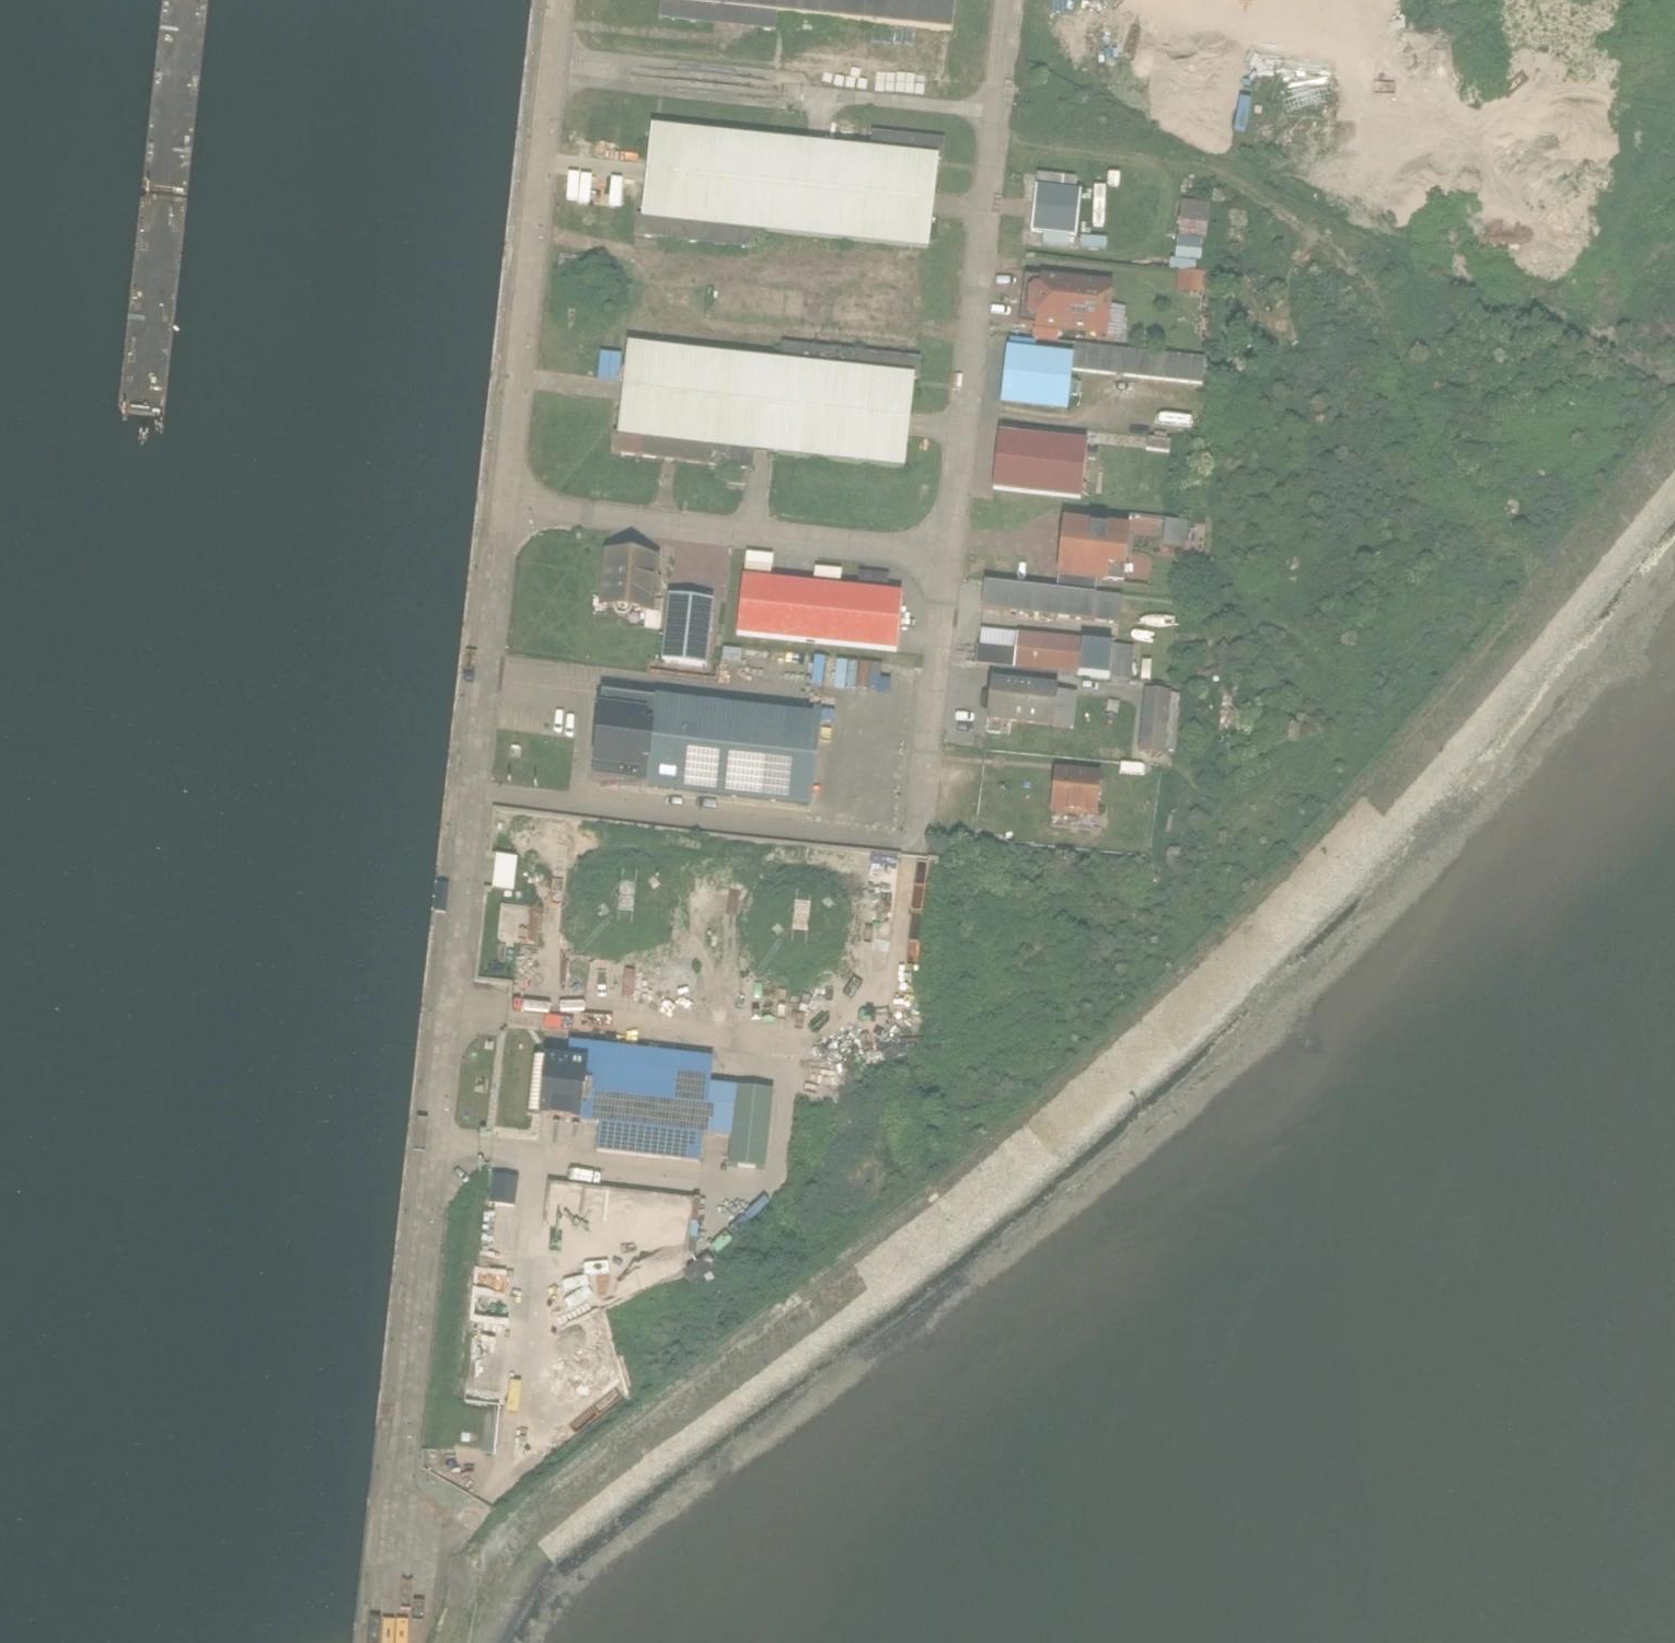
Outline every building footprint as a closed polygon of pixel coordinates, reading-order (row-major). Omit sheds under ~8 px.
[(663,20),(775,31),(777,7),(955,24),(958,0),(665,0),(663,20)] [(934,155),(652,127),(647,172),(641,239),(752,250),(754,230),(925,247),(929,202),(934,155)] [(1035,183),(1030,231),(1077,236),(1082,188),(1035,183)] [(1208,202),(1178,198),(1172,256),(1202,259),(1208,202)] [(1183,268),(1183,290),(1213,290),(1213,269),(1183,268)] [(1026,270),(1020,324),(1106,333),(1112,279),(1026,270)] [(733,280),(731,308),(812,315),(814,287),(733,280)] [(838,318),(893,319),(894,292),(839,291),(838,318)] [(776,356),(632,342),(626,392),(620,458),(750,471),(752,445),(764,447),(908,461),(912,424),(919,352),(778,338),(776,356)] [(1075,351),(1073,370),(1203,384),(1206,357),(1076,343),(1075,351)] [(1075,351),(1006,345),(1001,400),(1070,406),(1073,370),(1075,351)] [(594,422),(591,449),(619,452),(622,424),(594,422)] [(1091,442),(1002,433),(999,460),(996,488),(1085,496),(1091,442)] [(590,465),(587,492),(732,507),(735,480),(590,465)] [(1188,519),(1162,517),(1160,535),(1187,537),(1188,519)] [(1103,521),(1066,518),(1061,578),(1129,583),(1134,524),(1103,521)] [(609,550),(603,605),(651,610),(654,587),(657,556),(609,550)] [(881,579),(880,585),(888,586),(889,571),(866,569),(865,577),(881,579)] [(899,588),(743,575),(738,635),(894,648),(896,631),(899,588)] [(1125,596),(988,582),(985,608),(1122,623),(1125,596)] [(716,600),(670,594),(662,661),(707,667),(716,600)] [(981,643),(1020,647),(1022,631),(982,627),(981,643)] [(981,643),(979,659),(1076,670),(1080,638),(1022,631),(1020,647),(981,643)] [(1080,638),(1076,670),(1108,674),(1112,642),(1080,638)] [(1135,645),(1112,642),(1108,674),(1132,677),(1135,645)] [(820,654),(819,680),(853,681),(854,655),(820,654)] [(993,677),(989,716),(1052,723),(1056,690),(1056,684),(1030,681),(993,677)] [(1172,692),(1150,689),(1143,749),(1165,752),(1172,692)] [(595,766),(593,779),(644,785),(646,771),(652,711),(654,696),(603,690),(602,706),(601,710),(598,735),(595,761),(595,766)] [(1074,691),(1056,690),(1052,723),(1071,725),(1074,691)] [(646,771),(644,785),(808,803),(818,714),(654,696),(652,711),(646,771)] [(1078,772),(1055,770),(1052,807),(1096,811),(1100,774),(1078,772)] [(522,889),(525,855),(504,854),(502,888),(522,889)] [(716,1055),(570,1039),(567,1068),(549,1066),(543,1115),(606,1122),(603,1148),(697,1158),(700,1132),(734,1135),(739,1085),(713,1083),(716,1055)] [(774,1089),(739,1085),(734,1135),(731,1164),(768,1167),(774,1089)] [(515,1181),(494,1180),(493,1205),(514,1207),(515,1181)] [(496,1385),(472,1384),(470,1407),(495,1408),(496,1385)]
